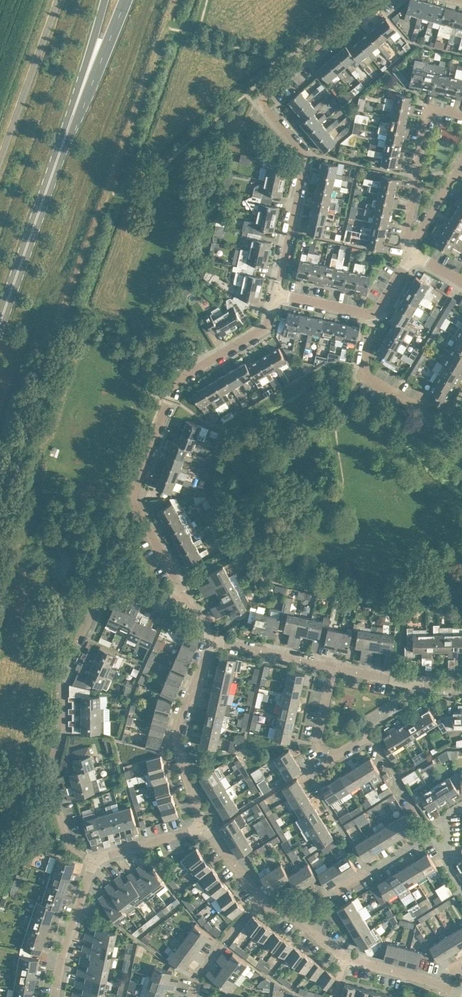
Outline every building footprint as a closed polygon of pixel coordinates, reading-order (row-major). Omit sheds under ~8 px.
[(409,21),(416,23),(418,16),(423,0),(422,0),(410,0),(404,20),(409,21)] [(418,16),(416,23),(421,24),(423,17),(429,19),(430,19),(434,4),(423,0),(418,16)] [(434,21),(441,23),(446,7),(434,4),(430,19),(429,19),(427,26),(432,27),(434,21)] [(441,23),(439,29),(444,31),(451,33),(453,26),(458,10),(446,7),(441,23)] [(451,33),(455,34),(457,27),(461,28),(461,12),(458,10),(453,26),(451,33)] [(377,26),(387,38),(392,44),(395,41),(390,35),(397,30),(386,17),(377,26)] [(391,54),(381,43),(387,38),(377,26),(367,33),(378,46),(388,58),(391,54)] [(378,46),(367,33),(360,39),(375,57),(377,56),(372,51),(378,46)] [(360,39),(353,46),(363,58),(368,54),(373,60),(375,57),(360,39)] [(434,46),(443,48),(445,42),(436,40),(434,46)] [(359,74),(360,74),(350,62),(356,58),(369,73),(372,70),(362,59),(363,58),(353,46),(350,42),(339,51),(359,74)] [(407,42),(403,46),(407,50),(411,47),(407,42)] [(339,51),(329,60),(344,78),(346,76),(341,70),(347,65),(356,77),(359,74),(339,51)] [(332,78),(337,73),(342,79),(344,78),(329,60),(318,69),(333,87),(337,84),(332,78)] [(428,62),(428,61),(422,60),(420,69),(413,68),(409,88),(414,89),(415,85),(422,87),(425,71),(426,71),(428,62)] [(445,61),(440,60),(439,64),(433,93),(438,94),(439,90),(446,92),(449,76),(443,74),(445,65),(445,61)] [(433,64),(428,62),(426,71),(425,71),(422,87),(429,88),(428,92),(433,93),(439,64),(433,63),(433,64)] [(459,65),(458,68),(457,68),(455,77),(449,76),(446,92),(452,93),(452,97),(456,98),(461,70),(461,65),(459,65)] [(361,82),(351,90),(355,94),(364,86),(361,82)] [(289,101),(295,108),(323,85),(322,84),(306,97),(301,91),(289,101)] [(325,88),(323,85),(295,108),(301,116),(314,105),(310,100),(325,88)] [(344,104),(355,94),(351,90),(345,95),(342,91),(337,95),(344,104)] [(385,96),(384,102),(414,109),(415,104),(410,103),(412,96),(396,92),(395,98),(385,96)] [(328,101),(333,106),(337,102),(333,97),(328,101)] [(301,116),(298,119),(307,130),(325,114),(324,114),(319,118),(314,113),(323,105),(320,101),(314,106),(314,105),(301,116)] [(379,102),(378,107),(383,108),(392,110),(391,116),(407,120),(408,113),(412,114),(414,109),(384,102),(384,103),(379,102)] [(354,121),(362,122),(368,124),(369,116),(356,113),(354,121)] [(338,122),(336,120),(326,128),(322,122),(327,117),(325,114),(307,130),(316,140),(338,122)] [(405,127),(407,120),(391,116),(389,122),(380,120),(379,126),(409,132),(409,128),(405,127)] [(362,122),(354,121),(352,133),(359,134),(362,122)] [(338,122),(316,140),(325,151),(347,132),(345,129),(344,128),(334,137),(329,131),(339,123),(338,122)] [(461,133),(461,129),(452,124),(446,137),(457,143),(461,133)] [(378,132),(387,134),(386,140),(402,143),(403,136),(407,137),(409,132),(379,126),(378,132)] [(384,146),(370,142),(368,148),(374,149),(399,155),(399,156),(403,156),(404,151),(400,150),(402,143),(386,140),(384,146)] [(368,148),(367,154),(382,157),(381,164),(401,168),(402,163),(398,162),(399,156),(399,155),(374,149),(368,148)] [(250,164),(252,156),(241,154),(239,162),(250,164)] [(264,160),(262,171),(266,172),(265,179),(284,184),(287,172),(275,169),(277,163),(264,160)] [(338,164),(322,161),(320,173),(335,177),(353,181),(353,176),(336,172),(338,164)] [(333,189),(346,192),(347,187),(334,184),(335,177),(320,173),(317,185),(333,189)] [(364,183),(371,185),(396,190),(397,183),(401,184),(402,179),(383,175),(381,181),(365,177),(364,183)] [(259,184),(255,186),(253,195),(256,196),(269,199),(270,193),(282,196),(284,184),(265,179),(264,185),(259,184)] [(317,185),(315,197),(330,200),(330,201),(336,202),(338,202),(343,203),(344,199),(331,196),(333,189),(317,185)] [(394,197),(396,190),(371,185),(369,190),(379,192),(377,198),(397,203),(398,198),(394,197)] [(269,199),(256,196),(253,195),(251,197),(250,196),(246,199),(253,209),(256,207),(257,209),(259,208),(257,214),(277,219),(279,207),(268,204),(269,199)] [(336,209),(334,209),(336,202),(330,201),(330,200),(315,197),(312,208),(328,212),(335,214),(336,209)] [(367,202),(366,208),(391,214),(392,207),(396,208),(397,203),(377,198),(376,204),(367,202)] [(326,219),(328,212),(312,208),(309,221),(325,224),(337,227),(338,222),(326,219)] [(364,214),(374,216),(372,222),(392,226),(393,221),(389,220),(391,214),(366,208),(364,214)] [(454,212),(451,219),(447,216),(444,221),(461,231),(461,217),(454,212)] [(249,230),(249,231),(261,234),(262,228),(274,231),(277,219),(257,214),(255,226),(250,225),(249,230)] [(324,231),(325,224),(309,221),(307,233),(330,238),(331,233),(324,231)] [(459,237),(461,232),(461,231),(444,221),(442,225),(446,227),(442,233),(461,245),(461,238),(459,237)] [(371,228),(362,226),(360,231),(385,237),(387,230),(391,231),(392,226),(372,222),(371,228)] [(242,236),(252,238),(250,250),(269,254),(271,242),(260,239),(261,234),(249,231),(249,230),(243,229),(242,236)] [(384,244),(385,237),(360,231),(359,237),(369,239),(367,246),(387,250),(388,245),(384,244)] [(219,242),(221,234),(214,232),(212,240),(219,242)] [(442,233),(438,239),(435,237),(432,242),(449,252),(453,246),(461,251),(461,249),(461,245),(442,233)] [(314,253),(316,243),(317,239),(312,238),(311,242),(307,261),(300,259),(296,279),(301,280),(302,276),(309,278),(314,253)] [(241,248),(237,265),(254,269),(255,263),(266,266),(269,254),(250,250),(243,248),(241,248)] [(338,288),(343,290),(348,269),(348,265),(342,264),(344,256),(345,252),(344,250),(344,248),(340,248),(339,253),(332,283),(339,284),(338,288)] [(339,253),(333,252),(332,256),(330,266),(324,264),(320,284),(324,285),(325,281),(332,283),(339,253)] [(320,254),(314,253),(309,278),(316,279),(315,283),(320,284),(324,264),(318,263),(320,254)] [(365,273),(368,259),(362,258),(361,263),(356,288),(363,289),(362,294),(367,295),(371,275),(365,273)] [(349,286),(356,288),(361,263),(356,262),(354,271),(348,269),(343,290),(348,291),(349,286)] [(234,282),(237,284),(242,285),(261,289),(264,277),(252,275),(254,269),(237,265),(234,265),(233,270),(236,271),(234,282)] [(424,295),(430,299),(432,300),(435,294),(431,291),(434,286),(430,284),(431,283),(434,278),(424,272),(420,278),(416,276),(410,287),(424,295)] [(186,285),(182,290),(186,295),(192,289),(195,286),(191,281),(186,285)] [(239,297),(235,296),(233,298),(245,308),(247,299),(259,301),(261,289),(242,285),(239,297)] [(420,302),(424,295),(410,287),(404,297),(418,305),(417,306),(424,309),(426,305),(420,302)] [(245,314),(242,309),(245,308),(233,298),(233,299),(231,297),(230,298),(229,297),(226,299),(228,309),(223,312),(233,329),(243,323),(240,317),(245,314)] [(398,307),(412,316),(411,316),(418,320),(420,316),(414,312),(417,306),(418,305),(404,297),(398,307)] [(447,307),(450,309),(451,306),(456,299),(452,298),(447,307)] [(412,316),(398,307),(391,318),(416,332),(418,328),(408,322),(411,316),(412,316)] [(435,307),(431,313),(436,317),(440,310),(435,307)] [(447,307),(442,315),(445,317),(449,310),(450,309),(447,307)] [(282,338),(287,339),(288,335),(290,328),(297,330),(300,314),(288,311),(282,338)] [(215,313),(213,312),(210,314),(205,317),(211,328),(217,325),(222,335),(233,329),(223,312),(216,316),(215,313)] [(430,327),(436,317),(431,313),(425,324),(430,327)] [(301,331),(309,332),(312,317),(300,314),(297,330),(295,337),(300,338),(301,331)] [(442,315),(438,322),(437,324),(440,326),(441,324),(445,317),(442,315)] [(305,346),(310,347),(313,333),(320,335),(321,335),(324,319),(312,317),(309,332),(307,340),(305,346)] [(422,341),(424,337),(416,332),(391,318),(389,322),(393,324),(389,331),(403,339),(407,332),(422,341)] [(332,337),(336,322),(324,319),(321,335),(320,335),(319,342),(323,343),(325,336),(332,337)] [(344,340),(348,324),(336,322),(332,337),(330,345),(335,346),(337,338),(344,340)] [(348,324),(344,340),(341,355),(340,359),(344,360),(347,348),(348,341),(356,343),(360,327),(348,324)] [(437,324),(431,333),(435,335),(436,333),(440,326),(437,324)] [(383,341),(397,349),(401,343),(407,346),(410,342),(403,339),(389,331),(383,341)] [(431,333),(430,335),(426,342),(430,344),(434,337),(435,335),(431,333)] [(451,338),(456,341),(453,346),(461,351),(461,339),(458,337),(454,335),(453,334),(451,338)] [(414,359),(409,356),(397,349),(383,341),(377,352),(391,360),(395,353),(401,357),(412,363),(414,359)] [(415,346),(409,356),(414,359),(419,351),(417,350),(418,348),(415,346)] [(442,351),(461,363),(461,351),(453,346),(450,351),(444,348),(442,351)] [(276,368),(280,374),(286,384),(290,382),(284,372),(280,365),(287,361),(279,347),(268,354),(276,368)] [(442,352),(447,355),(443,363),(460,373),(461,369),(461,363),(442,351),(442,352)] [(328,358),(327,362),(340,359),(341,355),(329,352),(328,358)] [(274,378),(270,372),(276,368),(268,354),(258,360),(266,374),(269,380),(274,378)] [(316,355),(313,370),(327,362),(328,358),(316,355)] [(266,374),(258,360),(252,364),(249,360),(245,362),(253,376),(259,387),(263,384),(259,378),(266,374)] [(413,369),(416,371),(422,363),(418,360),(413,369)] [(250,395),(254,393),(246,380),(253,376),(245,362),(235,368),(243,382),(242,382),(246,389),(250,395)] [(438,372),(440,373),(457,383),(461,375),(461,374),(460,373),(443,363),(438,372)] [(236,386),(242,382),(243,382),(235,368),(224,374),(232,388),(236,395),(240,393),(236,386)] [(411,380),(415,373),(416,371),(413,369),(408,378),(411,380)] [(457,383),(440,373),(435,382),(452,392),(457,383)] [(222,395),(226,401),(228,405),(232,402),(226,392),(232,388),(224,374),(214,380),(222,394),(222,395)] [(211,401),(215,407),(226,401),(222,395),(222,394),(214,380),(204,387),(212,400),(211,401)] [(443,407),(452,392),(435,382),(429,391),(436,395),(432,401),(443,407)] [(193,393),(198,402),(208,419),(212,417),(209,411),(205,404),(211,401),(212,400),(204,387),(193,393)] [(221,417),(224,421),(234,415),(232,411),(221,417)] [(182,432),(197,437),(197,438),(204,440),(206,436),(199,433),(202,425),(187,420),(182,432)] [(200,452),(202,447),(195,445),(197,438),(197,437),(182,432),(180,438),(176,437),(174,441),(189,447),(200,452)] [(220,433),(216,444),(222,447),(227,435),(220,433)] [(189,447),(174,441),(170,453),(185,458),(184,459),(192,461),(193,457),(186,454),(189,447)] [(180,470),(187,473),(187,472),(194,475),(195,471),(189,469),(189,468),(182,466),(184,459),(185,458),(170,453),(165,464),(180,470)] [(182,483),(182,484),(183,484),(187,473),(180,470),(165,464),(161,476),(182,483)] [(179,495),(180,491),(182,484),(182,483),(161,476),(157,487),(179,495)] [(207,498),(205,495),(194,496),(196,504),(202,501),(207,498)] [(172,502),(158,510),(164,521),(179,513),(179,514),(185,510),(183,506),(182,507),(176,497),(170,498),(172,502)] [(207,498),(202,501),(206,508),(211,505),(207,498)] [(164,521),(170,532),(184,524),(191,521),(189,516),(183,520),(179,514),(179,513),(164,521)] [(197,531),(195,527),(191,521),(184,524),(170,532),(176,542),(190,534),(190,535),(197,531)] [(190,534),(176,542),(182,553),(196,545),(203,541),(201,537),(194,541),(190,535),(190,534)] [(207,549),(200,552),(196,545),(182,553),(188,564),(209,552),(207,549)] [(230,576),(229,576),(224,565),(208,574),(211,579),(199,586),(202,591),(230,576)] [(240,584),(234,573),(229,576),(230,576),(202,591),(205,596),(217,590),(220,595),(235,586),(240,584)] [(264,582),(262,581),(258,574),(253,577),(256,583),(255,584),(257,588),(263,585),(264,582)] [(286,593),(288,587),(288,586),(277,584),(276,585),(275,590),(286,593)] [(241,597),(235,586),(220,595),(223,600),(211,607),(214,612),(241,597)] [(123,602),(129,605),(132,599),(126,596),(123,602)] [(279,627),(284,628),(289,610),(290,610),(293,597),(285,596),(282,609),(270,607),(269,613),(264,635),(269,636),(270,632),(277,634),(279,627)] [(232,616),(247,608),(241,597),(214,612),(217,617),(229,611),(232,616)] [(129,632),(135,620),(142,603),(137,601),(134,607),(131,613),(126,611),(118,627),(129,632)] [(260,630),(259,633),(264,635),(269,613),(264,612),(265,606),(259,605),(258,608),(251,606),(248,620),(255,621),(253,628),(260,630)] [(105,626),(116,631),(118,627),(126,611),(114,606),(107,622),(105,626)] [(287,644),(293,646),(300,615),(294,614),(294,611),(290,610),(289,610),(284,628),(284,630),(290,631),(287,644)] [(308,635),(312,618),(300,615),(293,646),(299,647),(302,634),(308,635)] [(330,617),(324,615),(323,620),(312,618),(308,635),(314,636),(311,650),(317,651),(320,636),(323,622),(329,624),(330,617)] [(129,632),(128,636),(139,641),(146,625),(135,620),(129,632)] [(354,622),(353,629),(358,631),(356,644),(356,646),(362,647),(360,660),(366,661),(371,631),(370,630),(370,626),(365,626),(365,622),(363,621),(360,621),(358,622),(357,623),(354,622)] [(331,646),(330,650),(336,651),(340,631),(329,628),(330,624),(329,624),(323,622),(320,636),(326,638),(324,644),(331,646)] [(440,623),(433,624),(434,634),(427,634),(427,656),(432,656),(432,650),(440,650),(440,626),(440,623)] [(150,646),(157,629),(146,625),(139,641),(150,646)] [(383,626),(377,625),(376,631),(371,631),(366,661),(372,662),(374,649),(380,650),(383,626)] [(388,633),(389,627),(383,626),(380,650),(386,650),(384,664),(390,665),(391,655),(394,634),(388,633)] [(426,664),(426,656),(427,656),(427,634),(427,628),(414,628),(414,626),(408,626),(408,645),(405,645),(405,657),(414,656),(414,652),(422,652),(422,664),(426,664)] [(453,627),(452,626),(440,626),(440,650),(448,650),(448,656),(453,656),(453,627)] [(353,629),(347,627),(346,632),(340,631),(336,651),(341,652),(342,648),(348,650),(350,643),(356,644),(358,631),(353,629)] [(453,627),(453,656),(454,656),(454,664),(458,663),(458,649),(461,649),(461,627),(453,627)] [(187,632),(182,644),(195,650),(200,638),(187,632)] [(162,650),(166,642),(162,641),(157,639),(154,646),(158,648),(162,650)] [(182,644),(177,656),(190,662),(195,650),(182,644)] [(114,665),(119,654),(100,646),(95,657),(112,665),(114,665)] [(220,654),(218,666),(234,670),(237,658),(220,654)] [(177,656),(171,668),(184,674),(190,662),(177,656)] [(95,657),(91,668),(107,675),(112,665),(95,657)] [(107,675),(91,668),(78,663),(76,668),(81,670),(81,671),(88,674),(85,680),(102,687),(103,686),(107,688),(111,678),(107,676),(107,675)] [(262,676),(268,677),(271,666),(265,664),(262,676)] [(218,666),(215,677),(232,680),(234,670),(218,666)] [(166,680),(179,685),(184,674),(171,668),(166,680)] [(289,670),(286,682),(303,685),(305,674),(289,670)] [(146,685),(149,678),(141,674),(138,681),(146,685)] [(215,677),(213,688),(229,692),(232,680),(215,677)] [(174,697),(179,685),(166,680),(161,691),(174,697)] [(286,682),(284,693),(300,696),(303,685),(286,682)] [(77,695),(82,695),(83,707),(100,707),(100,708),(104,708),(107,708),(107,695),(90,695),(90,689),(77,686),(77,695)] [(229,692),(213,688),(210,699),(227,703),(229,692)] [(279,692),(276,703),(281,704),(298,707),(300,696),(284,693),(279,692)] [(159,696),(155,709),(169,713),(173,700),(159,696)] [(227,703),(210,699),(208,710),(224,714),(227,703)] [(279,715),(295,719),(298,707),(281,704),(279,715)] [(444,715),(448,730),(454,730),(454,727),(461,727),(461,704),(458,704),(458,711),(454,711),(454,715),(444,715)] [(443,733),(448,730),(444,715),(436,720),(429,708),(425,711),(421,705),(417,708),(418,711),(416,713),(426,729),(437,722),(443,733)] [(100,708),(100,707),(83,707),(83,719),(104,720),(104,708),(100,708)] [(169,713),(155,709),(152,721),(166,725),(169,713)] [(208,710),(205,722),(222,725),(224,714),(208,710)] [(410,720),(406,722),(415,736),(426,729),(416,713),(413,714),(411,711),(407,714),(410,720)] [(273,725),(275,726),(276,726),(293,730),(295,719),(279,715),(276,714),(275,717),(274,718),(273,719),(272,720),(272,721),(272,723),(273,725)] [(83,732),(104,732),(104,720),(83,719),(83,732)] [(396,725),(393,726),(403,743),(415,736),(406,722),(402,725),(399,719),(394,722),(396,725)] [(166,725),(152,721),(149,734),(163,738),(166,725)] [(205,722),(203,733),(219,736),(222,725),(205,722)] [(393,750),(403,743),(393,726),(391,728),(389,725),(384,728),(388,734),(384,736),(388,743),(383,747),(391,760),(397,757),(393,750)] [(290,741),(293,730),(276,726),(273,738),(290,741)] [(217,748),(219,736),(203,733),(200,744),(217,748)] [(239,741),(243,742),(245,734),(237,733),(235,740),(239,740),(239,741)] [(160,750),(163,738),(149,734),(146,747),(160,750)] [(76,758),(74,759),(77,771),(88,768),(94,766),(95,766),(91,754),(89,746),(74,751),(76,758)] [(274,758),(280,768),(295,759),(289,749),(274,758)] [(447,751),(438,756),(442,763),(449,758),(459,758),(458,751),(447,751)] [(151,771),(164,767),(161,755),(147,759),(140,761),(144,773),(151,771)] [(371,757),(361,763),(369,778),(380,772),(371,757)] [(302,769),(295,759),(280,768),(287,778),(302,769)] [(432,759),(427,763),(430,768),(435,764),(432,759)] [(361,763),(351,769),(360,784),(369,778),(361,763)] [(422,766),(425,771),(430,768),(427,763),(422,766)] [(239,767),(245,777),(248,774),(247,771),(243,764),(239,767)] [(97,778),(97,777),(94,766),(88,768),(77,771),(71,773),(74,784),(91,779),(91,780),(97,778)] [(151,771),(154,784),(168,780),(164,767),(151,771)] [(200,777),(206,787),(221,778),(214,768),(209,772),(200,777)] [(125,771),(127,778),(132,777),(134,776),(132,769),(125,771)] [(341,775),(350,790),(360,784),(351,769),(341,775)] [(415,770),(402,777),(406,783),(419,776),(415,770)] [(245,777),(251,786),(254,784),(250,778),(248,774),(245,777)] [(253,776),(257,782),(261,780),(257,774),(253,776)] [(331,781),(340,796),(350,790),(341,775),(331,781)] [(459,791),(450,776),(440,782),(452,802),(455,800),(452,796),(459,791)] [(95,791),(100,789),(97,778),(91,780),(91,779),(74,784),(78,796),(95,791)] [(227,788),(221,778),(206,787),(212,797),(227,788)] [(282,787),(289,797),(303,788),(297,778),(282,787)] [(172,792),(168,780),(154,784),(158,796),(172,792)] [(261,780),(257,782),(263,792),(270,788),(268,784),(265,786),(261,780)] [(330,802),(340,796),(331,781),(321,787),(330,802)] [(446,800),(449,804),(452,802),(440,782),(429,789),(439,804),(446,800)] [(379,793),(382,797),(392,791),(389,787),(379,793)] [(227,788),(212,797),(218,807),(233,798),(227,788)] [(309,798),(303,788),(289,797),(295,807),(309,798)] [(439,804),(429,789),(420,795),(417,791),(412,794),(421,808),(426,805),(429,810),(436,806),(439,810),(442,808),(439,804)] [(161,809),(175,805),(172,792),(158,796),(161,809)] [(383,799),(386,804),(395,798),(392,794),(383,799)] [(233,798),(218,807),(224,817),(233,812),(239,808),(233,798)] [(301,817),(315,808),(309,798),(295,807),(301,817)] [(264,808),(266,812),(270,809),(268,805),(264,799),(259,801),(264,808)] [(379,802),(373,806),(376,810),(381,806),(386,804),(383,799),(379,802)] [(111,803),(106,805),(108,813),(113,830),(124,827),(123,821),(120,809),(113,811),(111,803)] [(259,816),(263,813),(261,810),(257,803),(253,805),(257,812),(259,816)] [(179,817),(175,805),(161,809),(165,821),(179,817)] [(350,811),(352,815),(362,809),(360,805),(350,811)] [(120,809),(123,821),(124,827),(136,823),(131,806),(120,809)] [(366,810),(369,814),(376,810),(373,806),(366,810)] [(315,808),(301,817),(307,827),(321,817),(315,808)] [(266,812),(272,821),(279,817),(276,811),(272,813),(270,809),(266,812)] [(89,837),(101,833),(97,816),(96,816),(95,812),(83,815),(89,837)] [(354,818),(356,822),(366,816),(364,812),(354,818)] [(113,830),(108,813),(97,816),(101,833),(113,830)] [(405,813),(395,819),(404,834),(414,828),(405,813)] [(276,827),(278,831),(282,828),(280,825),(284,822),(280,816),(279,817),(272,821),(276,827)] [(220,826),(226,836),(241,827),(234,817),(220,826)] [(307,827),(313,836),(327,827),(321,817),(307,827)] [(350,826),(356,822),(354,818),(347,822),(350,826)] [(395,819),(385,826),(394,840),(404,834),(395,819)] [(394,840),(385,826),(376,832),(384,846),(394,840)] [(247,837),(241,827),(226,836),(232,846),(247,837)] [(334,837),(327,827),(313,836),(319,846),(334,837)] [(278,831),(280,834),(284,841),(288,838),(284,832),(282,828),(278,831)] [(376,832),(366,838),(375,852),(384,846),(376,832)] [(271,848),(275,845),(274,843),(280,840),(277,835),(267,842),(271,848)] [(253,847),(247,837),(232,846),(239,856),(247,851),(253,847)] [(292,844),(288,838),(284,841),(288,847),(285,849),(287,852),(288,852),(293,848),(294,848),(291,844),(292,844)] [(365,858),(375,852),(366,838),(356,844),(365,858)] [(185,856),(193,866),(205,857),(196,847),(185,856)] [(258,853),(260,852),(257,848),(251,852),(247,854),(251,860),(259,855),(258,853)] [(308,857),(310,861),(317,857),(315,853),(308,857)] [(428,853),(417,859),(426,873),(436,867),(428,853)] [(348,855),(338,861),(347,875),(357,869),(348,855)] [(56,857),(52,871),(78,880),(80,874),(72,872),(75,863),(56,857)] [(193,866),(201,877),(212,867),(205,857),(193,866)] [(408,865),(417,879),(426,873),(417,859),(408,865)] [(328,867),(337,881),(347,875),(338,861),(328,867)] [(281,863),(271,870),(280,884),(290,878),(288,876),(289,875),(281,863)] [(317,878),(308,863),(298,869),(307,884),(317,878)] [(407,885),(417,879),(408,865),(398,871),(407,885)] [(197,880),(205,890),(209,887),(220,878),(212,867),(201,877),(197,880)] [(327,887),(337,881),(328,867),(318,873),(327,887)] [(145,878),(146,877),(156,890),(165,883),(153,868),(143,875),(145,878)] [(298,869),(289,875),(288,876),(290,878),(297,890),(307,884),(298,869)] [(270,890),(280,884),(271,870),(261,876),(270,890)] [(52,871),(46,887),(65,893),(68,885),(76,887),(78,880),(52,871)] [(400,897),(410,891),(407,885),(398,871),(388,877),(397,891),(400,897)] [(170,875),(166,878),(171,884),(175,881),(170,875)] [(140,881),(138,879),(133,883),(143,894),(142,895),(145,899),(156,890),(146,877),(145,878),(140,881)] [(387,898),(397,891),(388,877),(378,883),(387,898)] [(209,887),(217,897),(228,888),(220,878),(209,887)] [(128,885),(126,882),(121,886),(133,902),(142,895),(143,894),(133,883),(132,881),(128,885)] [(176,890),(179,887),(175,881),(171,884),(176,890)] [(374,892),(378,898),(382,895),(376,885),(370,888),(373,893),(374,892)] [(121,886),(111,894),(114,898),(115,898),(124,909),(133,902),(121,886)] [(46,887),(41,902),(60,908),(63,900),(71,902),(73,896),(65,893),(46,887)] [(237,898),(228,888),(217,897),(225,907),(237,898)] [(182,898),(187,904),(191,901),(186,895),(182,898)] [(127,913),(124,909),(115,898),(114,898),(105,905),(104,904),(117,921),(127,913)] [(245,908),(237,898),(225,907),(233,917),(245,908)] [(338,908),(344,918),(358,909),(352,899),(338,908)] [(36,900),(31,915),(50,922),(53,913),(61,916),(63,909),(60,908),(41,902),(36,900)] [(170,909),(175,905),(172,901),(167,905),(170,909)] [(191,910),(195,907),(191,901),(187,904),(191,910)] [(423,911),(420,907),(418,903),(408,909),(409,911),(413,917),(423,911)] [(350,928),(364,919),(358,909),(344,918),(350,928)] [(244,926),(255,934),(263,922),(253,914),(244,926)] [(418,923),(421,922),(427,918),(424,914),(418,918),(416,919),(418,923)] [(31,915),(26,930),(45,937),(48,928),(56,931),(58,924),(50,922),(31,915)] [(198,918),(203,925),(204,924),(207,922),(202,915),(198,918)] [(356,938),(370,929),(364,919),(350,928),(356,938)] [(204,924),(208,930),(209,930),(212,927),(208,921),(207,922),(204,924)] [(274,930),(263,922),(255,934),(265,941),(274,930)] [(210,935),(195,924),(188,933),(203,944),(210,935)] [(215,925),(212,927),(209,930),(219,937),(224,930),(215,925)] [(370,929),(356,938),(362,948),(364,947),(369,954),(372,955),(379,946),(383,940),(375,926),(370,929)] [(98,941),(98,940),(114,944),(117,932),(97,928),(100,929),(99,934),(96,934),(95,940),(98,941)] [(460,928),(450,934),(459,948),(461,946),(461,931),(460,928)] [(53,939),(45,937),(26,930),(21,946),(40,952),(43,943),(51,946),(53,939)] [(261,946),(267,949),(270,945),(275,949),(284,937),(274,930),(265,941),(261,946)] [(188,933),(182,941),(203,958),(206,954),(202,951),(199,949),(203,944),(188,933)] [(459,948),(450,934),(440,940),(449,954),(459,948)] [(295,945),(284,937),(275,949),(286,957),(295,945)] [(93,946),(92,952),(93,952),(111,956),(114,944),(98,940),(98,941),(96,946),(93,946)] [(439,960),(449,954),(440,940),(430,946),(439,960)] [(182,941),(175,950),(190,961),(194,956),(201,961),(203,958),(182,941)] [(384,958),(395,961),(399,945),(388,942),(384,958)] [(234,949),(240,953),(243,950),(237,945),(234,949)] [(295,945),(286,957),(296,965),(305,953),(295,945)] [(395,961),(406,964),(411,948),(399,945),(395,961)] [(422,951),(411,948),(406,964),(418,967),(422,951)] [(183,970),(190,961),(175,950),(169,959),(183,970)] [(90,963),(109,967),(109,966),(112,967),(113,966),(114,958),(111,957),(111,956),(93,952),(91,957),(90,964),(90,963)] [(233,952),(229,958),(222,952),(219,956),(241,972),(245,967),(247,969),(250,965),(248,963),(233,952)] [(305,953),(296,965),(307,972),(315,961),(305,953)] [(19,955),(17,971),(44,975),(46,969),(38,967),(39,958),(19,955)] [(217,960),(221,962),(224,965),(220,970),(234,981),(241,972),(219,956),(217,960)] [(254,964),(261,969),(263,965),(257,961),(254,964)] [(317,980),(326,968),(315,961),(307,972),(317,980)] [(90,963),(90,964),(89,969),(88,969),(87,976),(91,977),(92,976),(106,979),(109,967),(90,963)] [(155,965),(152,975),(152,976),(177,985),(179,980),(170,977),(172,971),(155,965)] [(336,976),(326,968),(317,980),(327,988),(336,976)] [(228,990),(234,981),(220,970),(213,979),(228,990)] [(17,971),(14,986),(34,990),(36,981),(43,982),(44,975),(17,971)] [(143,984),(148,986),(165,992),(167,986),(176,989),(177,985),(152,976),(147,974),(143,984)] [(280,974),(277,978),(283,982),(286,978),(280,974)] [(89,988),(104,991),(106,979),(92,976),(91,977),(90,982),(86,981),(84,987),(89,988)] [(263,986),(270,987),(270,980),(266,978),(262,980),(258,984),(260,986),(263,986)] [(289,987),(292,983),(286,978),(283,982),(289,987)] [(358,986),(345,983),(341,996),(355,996),(358,986)] [(33,996),(36,996),(41,996),(42,991),(34,990),(14,986),(12,996),(33,996)] [(145,996),(147,996),(163,996),(165,992),(148,986),(145,996)] [(370,990),(358,986),(355,996),(368,996),(370,990)] [(89,988),(88,994),(83,993),(82,996),(103,996),(104,991),(89,988)]
